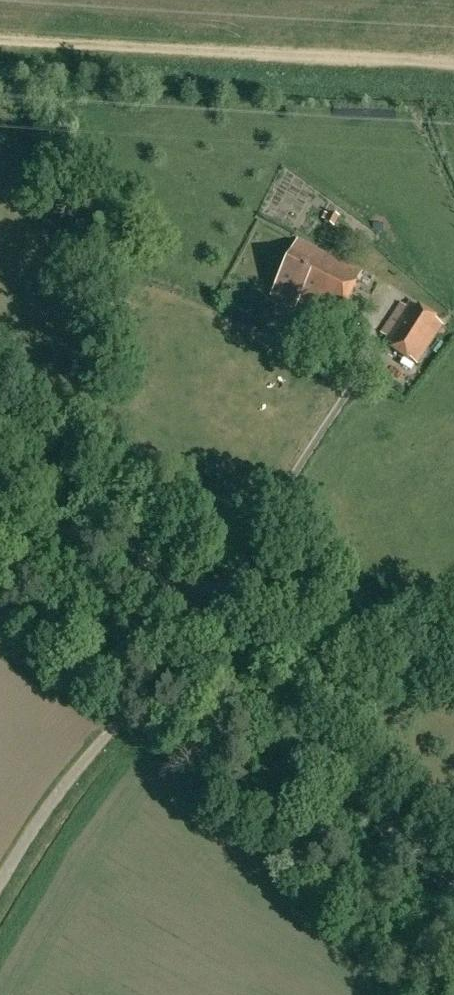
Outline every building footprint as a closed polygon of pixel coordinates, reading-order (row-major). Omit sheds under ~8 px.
[(333,227),(338,216),(330,212),(329,215),(325,213),(322,220),(326,222),(325,223),(333,227)] [(297,242),(271,295),(296,308),(299,303),(337,322),(361,273),(297,242)] [(389,350),(403,360),(407,363),(409,360),(417,365),(443,326),(434,320),(436,318),(418,306),(416,308),(408,303),(383,341),(391,347),(389,350)] [(146,726),(151,730),(157,722),(152,718),(146,726)]
